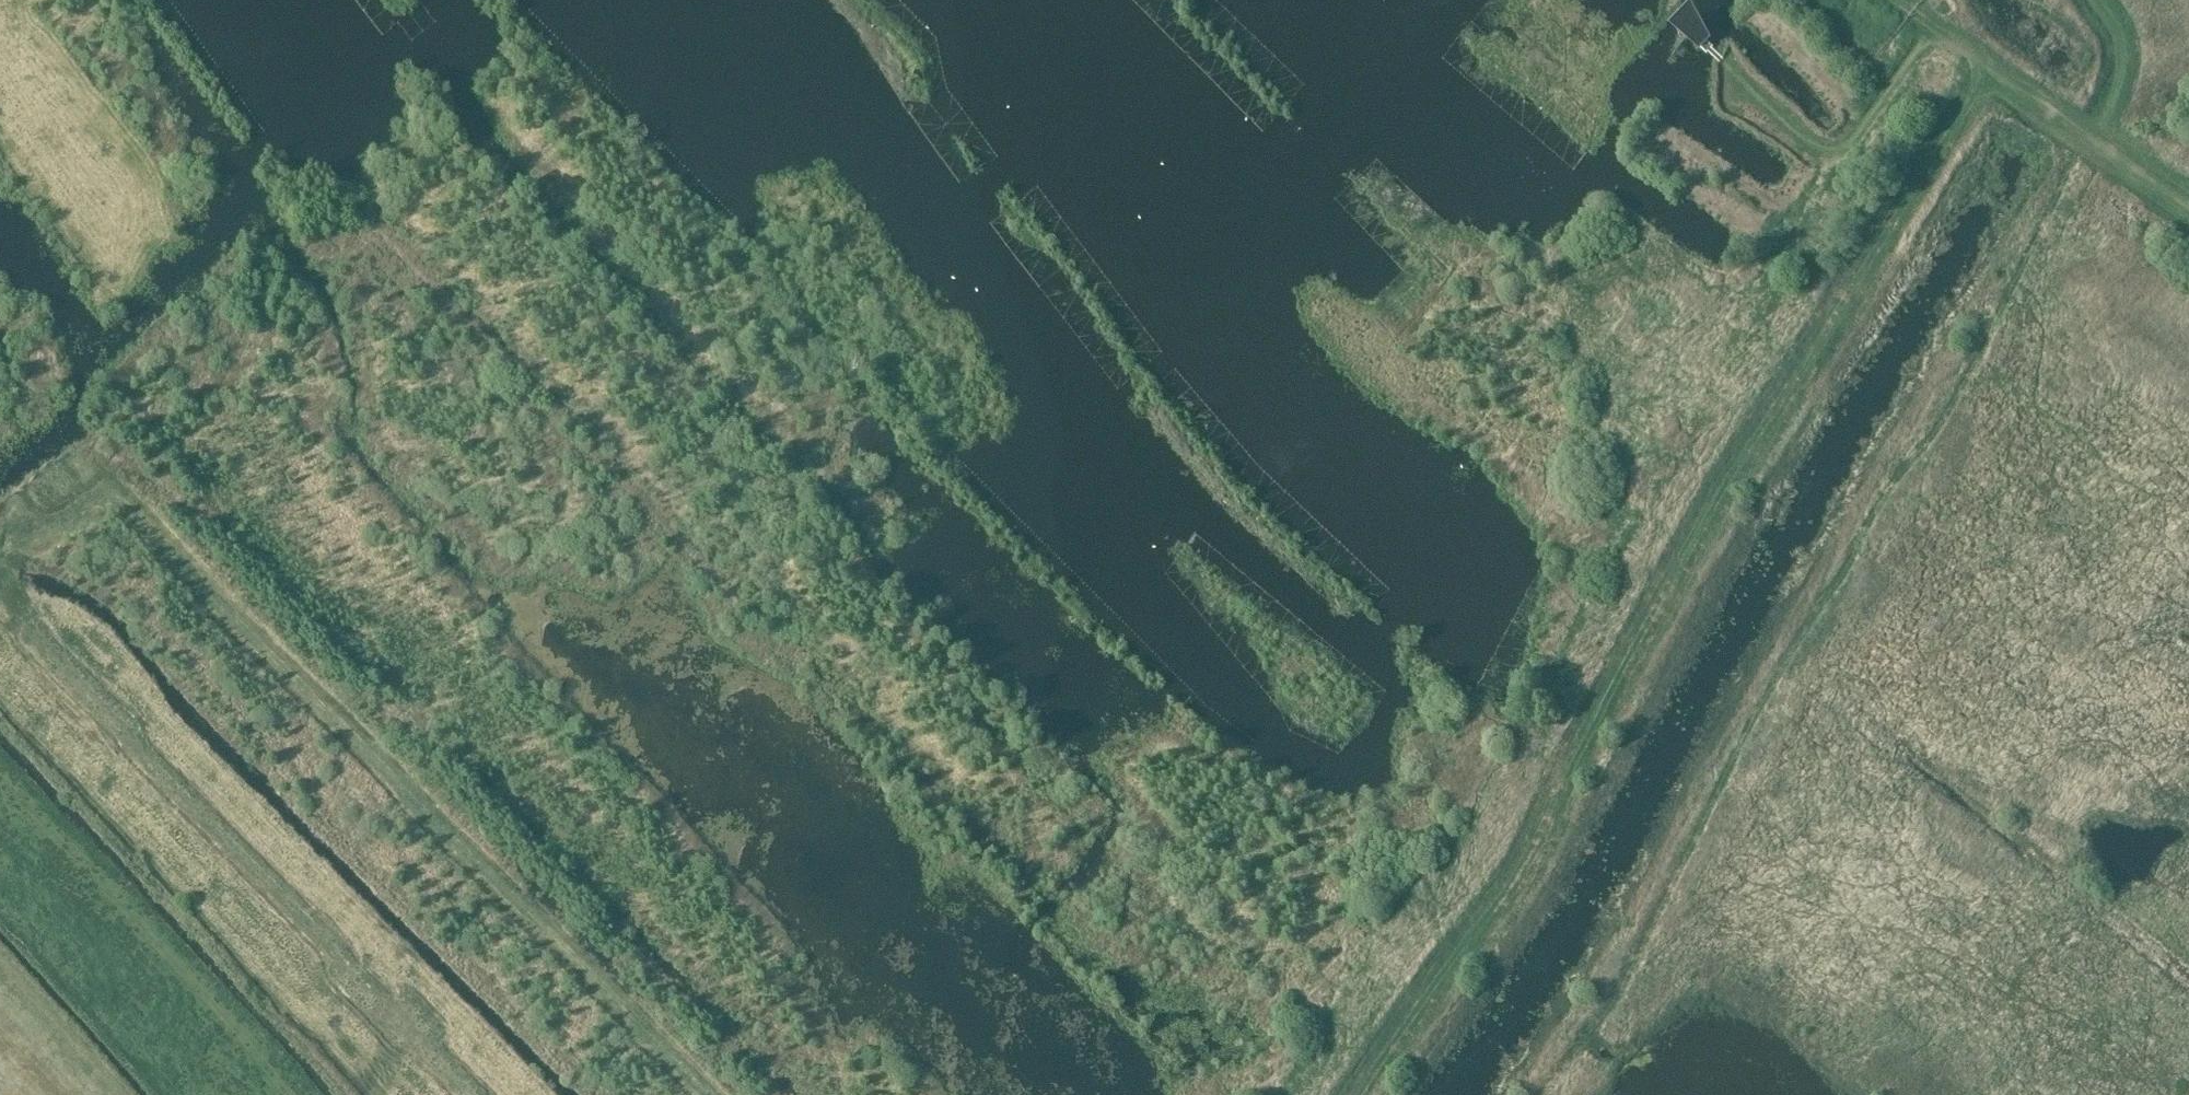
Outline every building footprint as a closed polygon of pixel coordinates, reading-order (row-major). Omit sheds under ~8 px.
[(1682,22),(1680,24),(1677,34),(1687,43),(1691,39),(1700,48),(1706,41),(1697,32),(1701,28),(1692,18),(1682,22)]
